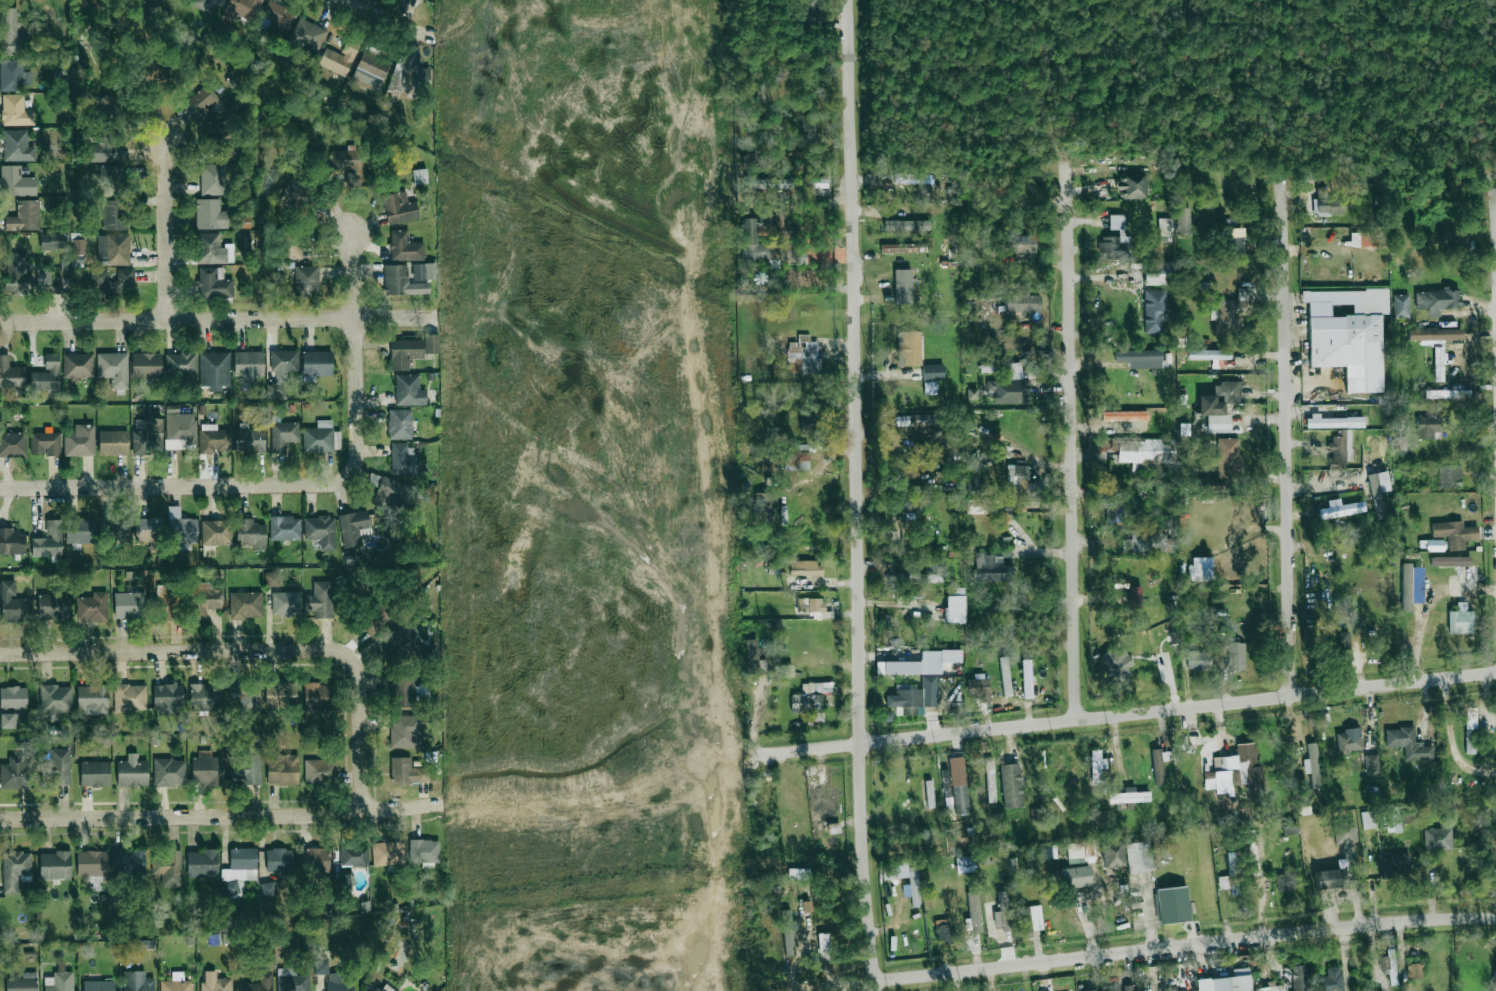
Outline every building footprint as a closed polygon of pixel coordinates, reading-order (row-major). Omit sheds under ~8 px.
[(226,0),(190,0),(189,3),(211,12),(215,2),(223,6),(226,0)] [(238,15),(251,23),(263,0),(230,0),(221,16),(233,23),(238,15)] [(263,24),(286,35),(297,13),(270,0),(269,0),(262,16),(266,18),(263,24)] [(1,54),(19,54),(18,7),(0,8),(0,34),(1,54)] [(319,52),(327,29),(299,19),(290,41),(319,52)] [(325,48),(319,66),(348,76),(359,45),(346,41),(342,54),(325,48)] [(394,93),(412,93),(412,87),(420,87),(421,81),(432,82),(432,67),(417,67),(417,47),(395,46),(394,93)] [(378,92),(391,62),(364,50),(351,80),(378,92)] [(23,91),(23,84),(32,84),(32,71),(23,72),(23,59),(0,59),(0,65),(0,91),(23,91)] [(200,129),(214,118),(206,108),(219,99),(208,84),(182,105),(200,129)] [(111,114),(123,103),(110,90),(99,101),(111,114)] [(2,95),(2,125),(35,125),(34,110),(24,111),(24,94),(2,95)] [(804,120),(804,143),(817,143),(817,121),(804,120)] [(3,130),(4,161),(35,161),(35,147),(28,147),(27,130),(3,130)] [(86,162),(115,162),(115,134),(97,134),(98,144),(85,144),(86,162)] [(346,187),(361,187),(361,149),(331,149),(331,169),(346,169),(346,187)] [(225,195),(225,164),(201,164),(200,195),(225,195)] [(37,195),(36,177),(21,177),(20,165),(0,165),(1,196),(37,195)] [(430,183),(428,168),(413,170),(415,185),(430,183)] [(896,183),(919,182),(920,192),(933,192),(933,174),(896,175),(896,183)] [(1147,176),(1101,176),(1101,191),(1117,191),(1117,199),(1147,199),(1147,176)] [(794,179),(749,179),(749,189),(794,189),(794,179)] [(1314,215),(1346,215),(1347,201),(1330,201),(1330,187),(1319,187),(1319,198),(1314,198),(1314,215)] [(417,201),(408,202),(406,191),(381,196),(387,225),(421,219),(417,201)] [(227,211),(220,211),(220,199),(196,199),(196,229),(228,228),(227,211)] [(40,230),(39,200),(16,200),(17,216),(5,217),(6,231),(40,230)] [(103,230),(126,229),(125,200),(102,201),(103,230)] [(1190,207),(1177,208),(1178,234),(1191,233),(1190,207)] [(777,237),(791,237),(790,214),(776,215),(777,237)] [(1127,259),(1127,214),(1109,215),(1109,234),(1099,234),(1099,259),(1127,259)] [(1172,219),(1159,219),(1159,243),(1172,243),(1172,219)] [(930,220),(884,220),(884,230),(930,230),(930,220)] [(425,242),(409,242),(409,230),(391,230),(391,261),(425,260),(425,242)] [(1351,232),(1351,246),(1375,247),(1376,232),(1351,232)] [(40,234),(41,250),(68,249),(68,233),(40,234)] [(197,264),(234,263),(234,245),(221,245),(220,233),(197,233),(197,264)] [(97,235),(98,265),(130,265),(129,234),(97,235)] [(1035,253),(1035,237),(997,237),(997,253),(1035,253)] [(1225,256),(1242,256),(1242,237),(1225,237),(1225,256)] [(285,259),(302,258),(302,238),(284,238),(285,259)] [(85,254),(85,239),(72,239),(73,254),(85,254)] [(801,260),(801,243),(744,243),(744,260),(801,260)] [(384,265),(385,295),(431,294),(431,279),(437,279),(437,263),(413,264),(413,278),(406,278),(406,265),(384,265)] [(6,294),(30,293),(29,264),(5,265),(6,294)] [(1143,285),(1168,285),(1168,265),(1143,265),(1143,285)] [(318,266),(294,266),(295,297),(319,297),(318,266)] [(50,267),(36,268),(37,294),(63,293),(62,276),(51,277),(50,267)] [(233,297),(233,279),(223,280),(222,271),(218,271),(218,267),(198,267),(199,298),(233,297)] [(134,286),(134,268),(116,268),(117,280),(108,280),(107,269),(90,269),(91,285),(105,285),(105,299),(121,298),(121,286),(134,286)] [(911,269),(894,269),(895,304),(912,303),(911,269)] [(1145,333),(1166,333),(1166,290),(1145,290),(1145,333)] [(1388,290),(1302,291),(1302,302),(1309,302),(1310,366),(1345,366),(1345,392),(1382,392),(1381,314),(1388,314),(1388,290)] [(1459,290),(1426,291),(1427,309),(1460,308),(1459,290)] [(1409,318),(1409,294),(1393,295),(1393,318),(1409,318)] [(1040,311),(1040,295),(1003,295),(1003,311),(1040,311)] [(1252,318),(1252,300),(1217,300),(1217,318),(1252,318)] [(1409,341),(1463,340),(1462,328),(1408,329),(1409,341)] [(920,331),(898,331),(898,365),(920,365),(920,331)] [(441,353),(440,334),(425,335),(426,353),(441,353)] [(789,345),(789,371),(826,371),(826,334),(797,334),(797,345),(789,345)] [(390,340),(391,370),(409,370),(409,358),(425,358),(424,340),(390,340)] [(1435,382),(1445,382),(1445,347),(1435,347),(1435,382)] [(1214,359),(1214,361),(1231,360),(1231,349),(1188,350),(1188,360),(1214,359)] [(299,350),(271,350),(271,372),(275,372),(275,383),(269,384),(269,397),(284,397),(284,381),(287,381),(287,371),(299,371),(299,350)] [(1129,369),(1162,368),(1162,350),(1115,351),(1115,362),(1128,362),(1129,369)] [(264,352),(234,351),(234,376),(241,376),(241,384),(255,385),(255,376),(264,376),(264,352)] [(332,351),(303,351),(303,376),(332,376),(332,351)] [(230,352),(198,352),(199,387),(208,387),(209,392),(221,392),(221,386),(230,386),(230,352)] [(60,390),(59,353),(45,353),(46,372),(30,372),(30,391),(60,390)] [(93,353),(63,354),(64,381),(77,381),(77,378),(94,377),(93,353)] [(97,378),(111,378),(111,389),(128,389),(128,353),(97,353),(97,378)] [(132,354),(132,378),(162,378),(161,353),(132,354)] [(166,353),(165,377),(179,377),(179,384),(196,384),(197,354),(166,353)] [(25,389),(25,367),(9,366),(9,355),(0,355),(0,388),(25,389)] [(937,381),(940,367),(925,364),(922,378),(937,381)] [(395,375),(396,406),(428,405),(427,390),(420,390),(420,374),(395,375)] [(1030,381),(989,381),(989,402),(1030,402),(1030,381)] [(1200,416),(1206,416),(1206,428),(1229,428),(1229,413),(1224,413),(1224,402),(1240,402),(1240,382),(1200,382),(1200,416)] [(1471,390),(1426,390),(1426,398),(1471,399),(1471,390)] [(413,409),(388,410),(389,439),(414,439),(413,409)] [(166,449),(196,449),(196,414),(166,414),(166,449)] [(895,426),(934,426),(933,415),(895,415),(895,426)] [(1364,427),(1364,418),(1320,418),(1320,415),(1306,416),(1306,428),(1364,427)] [(1417,439),(1440,439),(1440,416),(1417,416),(1417,439)] [(802,437),(817,437),(817,418),(802,418),(802,437)] [(133,455),(163,455),(163,419),(146,419),(147,429),(132,429),(133,455)] [(333,420),(317,421),(317,428),(303,428),(303,452),(341,451),(340,431),(333,431),(333,420)] [(287,453),(286,442),(299,441),(299,421),(271,423),(272,454),(287,453)] [(64,456),(95,455),(94,424),(74,424),(75,432),(64,433),(64,456)] [(217,424),(199,424),(199,452),(228,453),(229,430),(217,430),(217,424)] [(265,452),(265,426),(248,426),(248,424),(236,424),(236,453),(265,452)] [(128,430),(98,431),(99,456),(129,455),(128,430)] [(1346,468),(1346,461),(1351,461),(1351,430),(1332,430),(1332,468),(1346,468)] [(0,433),(0,457),(27,456),(27,432),(0,433)] [(61,432),(30,433),(30,454),(46,454),(46,456),(61,456),(61,432)] [(983,444),(984,441),(968,438),(967,450),(1002,456),(1003,447),(983,444)] [(1239,438),(1218,439),(1218,479),(1200,479),(1200,493),(1225,493),(1225,478),(1239,478),(1239,438)] [(1174,439),(1117,439),(1117,464),(1174,464),(1174,439)] [(409,443),(392,443),(393,475),(418,474),(417,448),(409,448),(409,443)] [(808,470),(808,451),(784,451),(784,470),(808,470)] [(1438,465),(1438,487),(1462,487),(1462,465),(1438,465)] [(1013,496),(1025,494),(1022,467),(1010,468),(1013,496)] [(1383,506),(1381,492),(1390,490),(1388,471),(1369,474),(1373,507),(1383,506)] [(371,472),(367,483),(378,487),(373,502),(391,509),(394,500),(409,506),(416,488),(371,472)] [(967,492),(975,492),(975,481),(968,481),(967,492)] [(780,506),(780,492),(757,493),(758,507),(780,506)] [(1366,512),(1364,501),(1341,505),(1340,498),(1328,500),(1329,507),(1318,509),(1320,520),(1366,512)] [(197,543),(197,518),(180,519),(180,506),(168,506),(169,543),(197,543)] [(919,507),(901,507),(901,542),(919,542),(919,507)] [(338,515),(344,548),(362,544),(360,530),(371,528),(368,510),(338,515)] [(301,540),(300,516),(270,517),(270,540),(301,540)] [(320,551),(336,550),(335,517),(304,517),(305,540),(320,540),(320,551)] [(135,542),(161,541),(161,518),(135,518),(135,542)] [(254,519),(237,518),(236,545),(252,546),(252,549),(266,550),(266,524),(253,524),(254,519)] [(95,520),(67,519),(66,543),(94,543),(95,520)] [(130,540),(130,520),(103,519),(102,540),(130,540)] [(31,538),(32,557),(62,556),(61,520),(46,520),(46,538),(31,538)] [(201,521),(202,546),(232,545),(231,520),(201,521)] [(1448,550),(1466,550),(1466,522),(1448,522),(1448,550)] [(0,528),(0,554),(25,554),(25,533),(14,533),(14,528),(0,528)] [(1175,553),(1175,535),(1133,535),(1133,553),(1175,553)] [(1429,541),(1429,551),(1443,551),(1443,541),(1429,541)] [(215,546),(203,546),(203,557),(215,557),(215,546)] [(975,582),(1003,582),(1003,555),(975,555),(975,582)] [(1471,557),(1431,557),(1431,566),(1471,567),(1471,557)] [(1188,580),(1211,581),(1212,565),(1189,565),(1188,580)] [(790,567),(790,576),(823,576),(823,567),(790,567)] [(935,571),(904,572),(905,574),(897,574),(897,584),(943,583),(943,567),(935,567),(935,571)] [(1420,567),(1411,567),(1411,605),(1420,605),(1420,567)] [(279,572),(265,571),(264,586),(279,587),(279,572)] [(1,622),(28,622),(28,598),(16,598),(15,581),(1,581),(1,622)] [(333,618),(332,581),(313,581),(313,595),(304,595),(305,611),(314,611),(314,618),(333,618)] [(207,619),(207,609),(222,609),(221,598),(211,598),(211,582),(193,583),(194,620),(207,619)] [(175,621),(176,586),(158,586),(156,620),(175,621)] [(1141,587),(1130,587),(1130,602),(1141,602),(1141,587)] [(946,622),(965,623),(966,588),(954,588),(954,596),(947,595),(946,622)] [(107,621),(107,591),(92,592),(92,597),(76,597),(76,621),(107,621)] [(115,619),(145,618),(144,592),(114,593),(115,619)] [(262,592),(230,592),(230,619),(262,618),(262,592)] [(299,592),(272,592),(272,615),(299,615),(299,592)] [(38,594),(38,620),(69,618),(68,593),(38,594)] [(826,598),(807,598),(807,615),(826,615),(826,598)] [(1449,611),(1449,633),(1475,633),(1475,610),(1469,610),(1469,599),(1460,599),(1460,611),(1449,611)] [(360,622),(373,635),(392,618),(380,604),(360,622)] [(392,661),(423,649),(415,629),(403,633),(402,629),(382,637),(392,661)] [(1350,650),(1348,632),(1320,635),(1322,653),(1350,650)] [(758,640),(750,641),(750,662),(758,662),(758,640)] [(1244,642),(1225,642),(1225,670),(1244,670),(1244,642)] [(1101,658),(1118,681),(1131,672),(1129,668),(1134,665),(1119,644),(1101,658)] [(878,674),(941,674),(941,662),(962,662),(961,650),(921,650),(921,661),(878,662),(878,674)] [(1211,670),(1211,651),(1186,651),(1186,670),(1211,670)] [(998,657),(1004,697),(1012,696),(1006,656),(998,657)] [(1037,698),(1037,659),(1022,659),(1022,698),(1037,698)] [(793,676),(793,665),(778,665),(778,668),(785,668),(785,677),(793,676)] [(392,676),(393,707),(415,707),(414,675),(392,676)] [(260,711),(260,681),(229,681),(229,700),(239,699),(240,712),(260,711)] [(968,694),(986,694),(986,681),(968,681),(968,694)] [(265,706),(296,707),(296,684),(266,683),(265,706)] [(305,707),(335,706),(334,683),(304,684),(305,707)] [(146,684),(114,685),(114,711),(146,711),(146,684)] [(153,684),(154,713),(183,712),(182,684),(153,684)] [(189,685),(190,707),(198,706),(198,711),(220,710),(219,684),(189,685)] [(802,684),(802,713),(822,713),(822,684),(802,684)] [(40,713),(46,713),(46,721),(59,721),(59,712),(72,712),(71,685),(40,686),(40,713)] [(77,686),(77,714),(108,713),(108,685),(77,686)] [(26,709),(27,688),(0,687),(0,709),(26,709)] [(922,707),(922,687),(895,687),(895,707),(922,707)] [(1466,753),(1476,753),(1476,708),(1466,708),(1466,753)] [(0,729),(15,728),(15,714),(0,714),(0,726),(0,729)] [(391,748),(421,749),(422,716),(392,715),(391,748)] [(1404,761),(1433,761),(1433,747),(1414,747),(1414,729),(1386,729),(1386,747),(1404,747),(1404,761)] [(1338,753),(1362,751),(1360,732),(1336,734),(1338,753)] [(1314,742),(1303,742),(1303,773),(1314,773),(1314,742)] [(1262,792),(1258,743),(1236,745),(1238,775),(1246,774),(1248,793),(1262,792)] [(261,785),(262,746),(241,746),(241,757),(232,757),(232,778),(243,778),(243,784),(261,785)] [(41,759),(41,786),(70,785),(69,748),(50,749),(50,759),(41,759)] [(191,758),(192,785),(216,784),(215,751),(198,751),(198,758),(191,758)] [(1091,751),(1091,771),(1100,771),(1100,751),(1091,751)] [(1153,752),(1153,785),(1165,785),(1165,752),(1153,752)] [(117,761),(117,786),(148,785),(148,760),(138,761),(138,753),(127,753),(128,761),(117,761)] [(267,784),(298,785),(298,755),(267,754),(267,784)] [(0,789),(31,788),(30,755),(8,756),(8,764),(0,764),(0,769),(0,789)] [(1365,755),(1365,775),(1379,775),(1379,755),(1365,755)] [(392,783),(430,784),(431,768),(411,767),(411,758),(394,757),(392,783)] [(1230,774),(1233,759),(1216,757),(1214,772),(1230,774)] [(154,785),(185,786),(186,759),(154,759),(154,785)] [(337,778),(338,760),(305,760),(304,783),(331,783),(331,778),(337,778)] [(110,762),(81,762),(80,786),(110,787),(110,762)] [(1003,808),(1023,807),(1020,763),(1001,765),(1003,808)] [(952,814),(951,769),(943,770),(945,814),(952,814)] [(837,831),(835,809),(830,810),(826,772),(817,773),(818,784),(809,785),(813,816),(810,816),(812,834),(837,831)] [(1307,808),(1307,779),(1297,779),(1297,808),(1307,808)] [(925,781),(927,808),(935,807),(932,780),(925,781)] [(969,813),(968,783),(953,784),(954,814),(969,813)] [(1149,793),(1109,793),(1109,803),(1149,803),(1149,793)] [(1402,831),(1401,823),(1405,822),(1405,817),(1399,817),(1398,808),(1384,809),(1387,833),(1402,831)] [(1373,828),(1373,811),(1362,812),(1362,829),(1373,828)] [(1334,843),(1356,843),(1356,823),(1334,823),(1334,843)] [(1299,826),(1282,827),(1282,836),(1299,835),(1299,826)] [(1452,829),(1424,829),(1424,852),(1452,852),(1452,829)] [(441,840),(409,840),(410,864),(442,863),(441,840)] [(1152,871),(1150,841),(1125,843),(1128,873),(1152,871)] [(405,865),(404,842),(372,843),(373,866),(405,865)] [(1102,867),(1122,867),(1121,842),(1101,843),(1102,867)] [(1054,859),(1086,857),(1085,843),(1054,844),(1054,859)] [(368,845),(340,846),(340,867),(368,866),(368,845)] [(257,880),(257,848),(230,848),(230,869),(221,869),(222,880),(257,880)] [(300,874),(329,873),(329,848),(300,849),(300,874)] [(1257,848),(1249,848),(1250,876),(1258,876),(1257,848)] [(267,872),(293,872),(293,849),(266,849),(267,872)] [(77,850),(77,876),(87,876),(87,883),(93,883),(92,890),(101,891),(102,876),(107,876),(108,851),(77,850)] [(114,850),(113,874),(144,875),(145,851),(114,850)] [(219,877),(218,850),(187,851),(188,878),(219,877)] [(3,894),(19,894),(19,876),(32,876),(31,851),(2,852),(3,894)] [(152,874),(161,874),(162,887),(181,887),(180,851),(152,852),(152,874)] [(70,852),(40,852),(40,880),(71,879),(70,852)] [(1228,852),(1228,886),(1230,886),(1230,895),(1241,895),(1241,852),(1228,852)] [(1379,854),(1379,872),(1409,872),(1409,854),(1379,854)] [(903,885),(903,897),(911,896),(912,907),(919,906),(918,867),(908,868),(909,885),(903,885)] [(1057,889),(1092,886),(1091,867),(1056,869),(1057,889)] [(809,869),(789,870),(789,879),(809,878),(809,869)] [(1312,873),(1315,892),(1347,889),(1345,869),(1312,873)] [(1299,889),(1297,872),(1275,875),(1278,892),(1299,889)] [(341,892),(354,890),(351,874),(339,875),(341,892)] [(244,897),(243,880),(224,882),(225,898),(244,897)] [(262,895),(275,894),(275,882),(261,883),(262,895)] [(1159,925),(1190,922),(1186,886),(1156,889),(1159,925)] [(999,911),(993,912),(995,929),(1011,928),(1008,891),(998,892),(999,911)] [(969,932),(981,932),(979,892),(968,892),(969,932)] [(804,912),(812,911),(811,901),(802,902),(804,912)] [(933,906),(923,906),(923,917),(933,917),(933,906)] [(1015,933),(1042,931),(1041,906),(1013,908),(1015,933)] [(784,956),(795,955),(794,919),(791,919),(791,910),(782,910),(784,956)] [(935,920),(936,943),(951,943),(950,920),(935,920)] [(829,933),(818,934),(820,961),(831,960),(829,933)] [(1395,970),(1394,936),(1382,937),(1383,970),(1395,970)] [(328,961),(314,961),(314,974),(329,974),(328,961)] [(1424,979),(1422,962),(1406,964),(1408,980),(1424,979)] [(1292,990),(1310,990),(1306,965),(1288,967),(1292,990)] [(1316,978),(1317,990),(1343,990),(1340,967),(1326,968),(1327,977),(1316,978)] [(278,969),(278,990),(309,990),(309,976),(296,976),(296,968),(278,969)] [(73,971),(55,971),(55,977),(44,977),(44,990),(73,990),(73,971)] [(123,971),(123,990),(154,990),(154,978),(145,978),(145,971),(123,971)] [(232,978),(216,978),(216,971),(205,971),(205,982),(201,982),(201,990),(232,990),(232,978)] [(37,972),(22,972),(22,979),(6,979),(6,990),(38,990),(37,972)] [(160,990),(192,990),(192,980),(184,981),(184,972),(172,972),(172,981),(160,981),(160,990)] [(246,990),(272,990),(272,973),(260,973),(260,983),(246,983),(246,990)] [(354,977),(327,976),(327,990),(354,990),(354,977)] [(1213,990),(1251,990),(1249,976),(1212,979),(1213,990)] [(83,990),(114,990),(114,980),(82,981),(83,990)]
